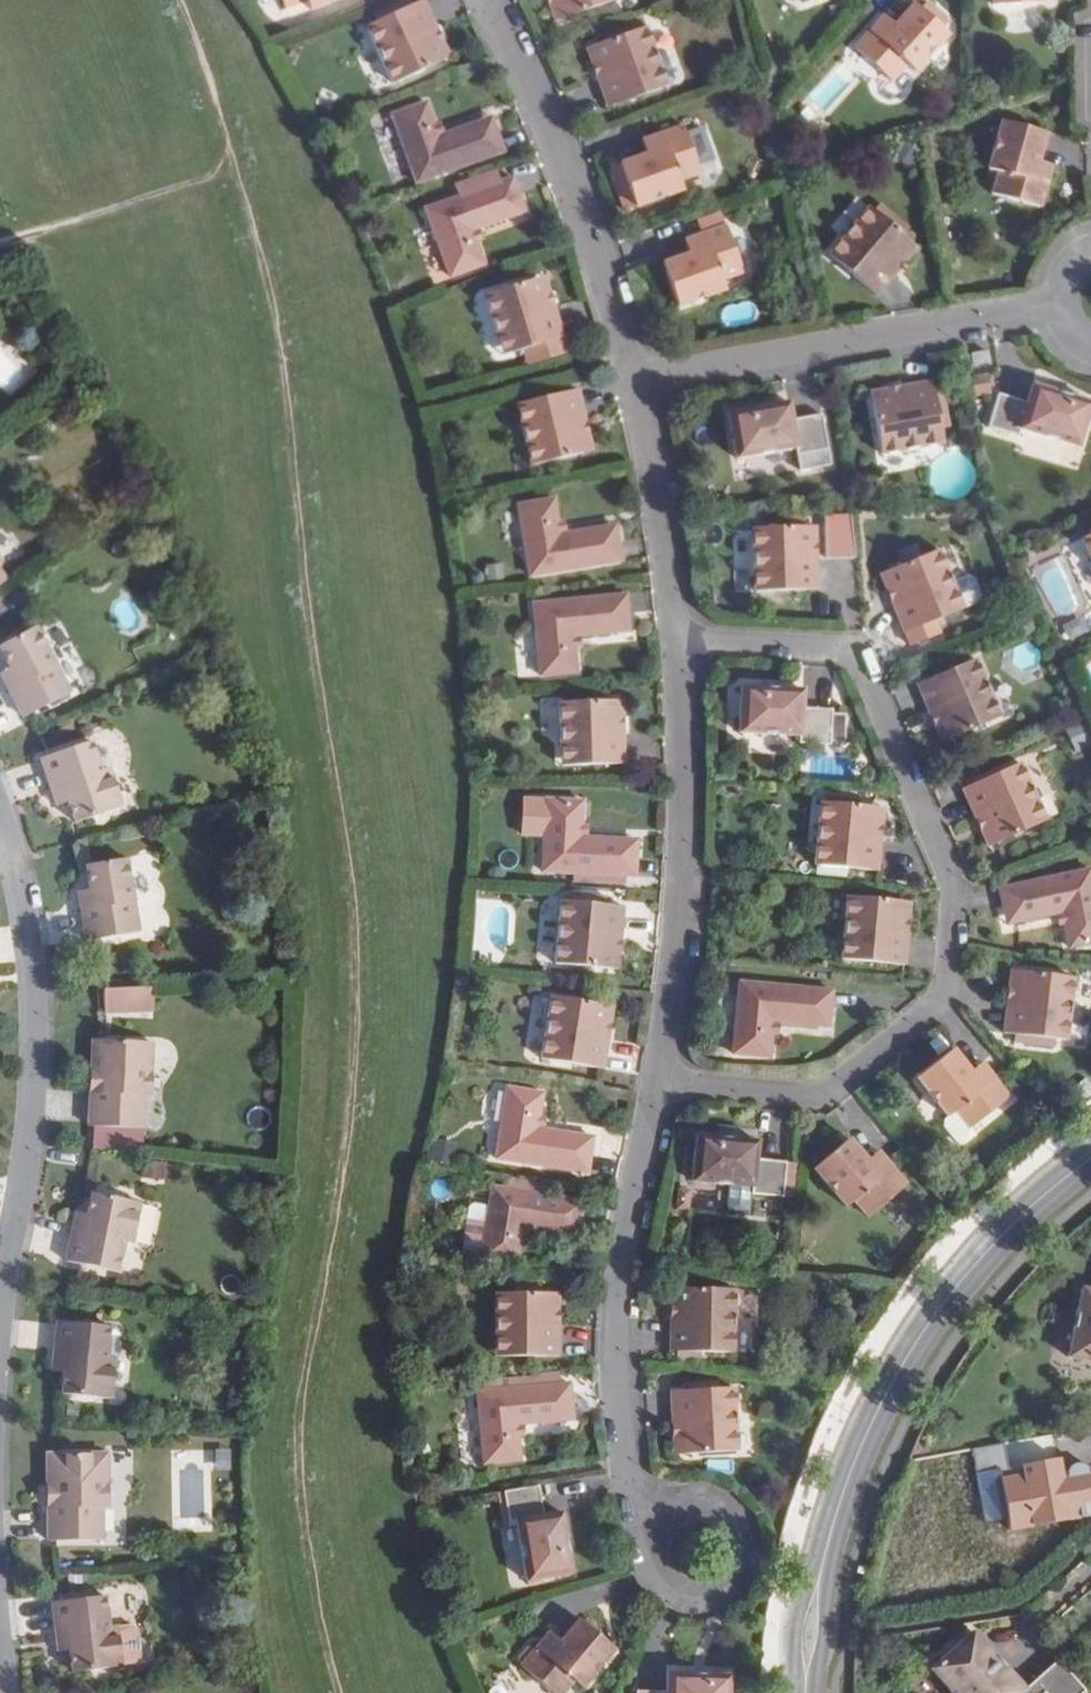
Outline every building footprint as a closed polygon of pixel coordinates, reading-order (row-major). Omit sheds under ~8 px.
[(281,9),(302,2),(306,12),(339,0),(278,0),(281,9)] [(368,26),(395,83),(443,61),(430,31),(437,28),(424,0),(423,0),(368,26)] [(555,21),(563,18),(556,0),(548,0),(555,21)] [(563,18),(614,0),(556,0),(563,18)] [(998,10),(1030,10),(1030,0),(998,0),(998,10)] [(867,35),(853,50),(890,83),(905,67),(912,73),(942,39),(936,33),(943,25),(922,7),(915,15),(908,9),(889,30),(877,44),(867,35)] [(867,35),(877,44),(889,30),(879,21),(867,35)] [(437,28),(430,31),(443,61),(451,58),(437,28)] [(645,28),(594,45),(606,77),(598,80),(608,109),(636,98),(629,80),(660,69),(645,28)] [(594,45),(587,48),(598,80),(606,77),(594,45)] [(806,99),(826,116),(858,81),(839,64),(806,99)] [(660,69),(629,80),(636,98),(667,88),(660,69)] [(427,102),(393,114),(417,182),(504,152),(497,133),(488,136),(482,120),(439,136),(427,102)] [(492,117),(482,120),(488,136),(497,133),(492,117)] [(987,193),(1038,207),(1046,181),(1033,177),(1038,158),(1045,134),(1001,121),(986,176),(991,177),(987,193)] [(635,206),(635,207),(682,190),(679,180),(700,172),(684,126),(659,134),(664,148),(647,154),(620,163),(635,206)] [(647,154),(664,148),(659,134),(642,141),(647,154)] [(1033,177),(1046,181),(1051,162),(1038,158),(1033,177)] [(625,210),(635,206),(620,163),(610,168),(625,210)] [(427,209),(451,277),(486,265),(474,231),(516,216),(510,199),(520,196),(513,178),(501,183),(497,170),(471,179),(475,192),(427,209)] [(520,196),(510,199),(516,216),(525,213),(520,196)] [(871,208),(840,241),(864,263),(850,277),(871,297),(894,273),(889,267),(910,245),(871,208)] [(726,226),(702,235),(707,248),(689,254),(662,264),(677,307),(725,291),(721,281),(743,273),(726,226)] [(702,235),(684,241),(689,254),(707,248),(702,235)] [(840,241),(827,255),(850,277),(864,263),(840,241)] [(910,245),(889,267),(894,273),(915,250),(910,245)] [(547,281),(540,284),(549,315),(556,313),(547,281)] [(488,298),(500,341),(532,332),(537,351),(525,354),(529,370),(569,359),(564,343),(556,313),(549,315),(540,284),(488,298)] [(532,332),(500,341),(505,359),(525,354),(537,351),(532,332)] [(986,351),(970,353),(972,365),(987,362),(986,351)] [(991,373),(972,374),(972,394),(992,394),(991,373)] [(941,441),(932,381),(902,386),(903,393),(870,398),(878,452),(941,441)] [(902,386),(869,391),(870,398),(903,393),(902,386)] [(1090,405),(1090,404),(1033,386),(1027,403),(998,394),(988,427),(1018,436),(1020,430),(1078,447),(1090,405)] [(518,407),(535,469),(587,455),(578,423),(585,421),(577,391),(518,407)] [(728,414),(736,460),(795,449),(797,456),(825,451),(818,416),(791,421),(788,403),(728,414)] [(585,421),(578,423),(587,455),(594,453),(585,421)] [(555,501),(519,507),(531,578),(621,563),(619,546),(609,548),(606,529),(561,536),(555,501)] [(615,527),(606,529),(609,548),(619,546),(615,527)] [(803,527),(750,528),(751,573),(784,572),(784,592),(813,591),(812,560),(804,560),(803,527)] [(811,527),(803,527),(804,560),(812,560),(811,527)] [(937,550),(887,571),(900,601),(893,604),(905,632),(961,609),(937,550)] [(887,571),(880,574),(893,604),(900,601),(887,571)] [(784,572),(751,573),(751,592),(784,592),(784,572)] [(625,596),(534,604),(540,676),(577,673),(574,637),(619,633),(617,614),(627,613),(625,596)] [(627,613),(617,614),(619,633),(629,632),(627,613)] [(1085,617),(1064,621),(1068,639),(1089,634),(1085,617)] [(30,714),(70,693),(36,627),(0,646),(0,648),(10,668),(18,683),(8,689),(23,718),(30,714)] [(974,661),(917,684),(929,713),(936,710),(949,741),(999,720),(974,661)] [(10,668),(0,673),(8,689),(18,683),(10,668)] [(740,687),(739,734),(800,734),(800,741),(828,742),(828,739),(842,739),(842,711),(829,711),(829,706),(801,706),(801,688),(740,687)] [(621,701),(613,702),(614,734),(622,734),(621,701)] [(613,702),(559,703),(561,748),(594,746),(594,766),(623,765),(622,734),(614,734),(613,702)] [(936,710),(929,713),(941,744),(949,741),(936,710)] [(1066,730),(1075,753),(1090,746),(1090,736),(1085,722),(1066,730)] [(91,741),(48,755),(41,758),(51,788),(63,785),(68,801),(75,822),(122,807),(109,768),(101,771),(91,741)] [(594,746),(561,748),(562,767),(594,766),(594,746)] [(1019,764),(963,789),(976,817),(983,814),(996,844),(1045,822),(1019,764)] [(51,788),(57,805),(68,801),(63,785),(51,788)] [(583,802),(546,800),(542,872),(634,877),(635,860),(625,860),(626,840),(581,838),(583,802)] [(875,807),(821,802),(817,846),(850,850),(848,869),(877,871),(880,841),(872,841),(875,807)] [(883,808),(875,807),(872,841),(880,841),(883,808)] [(983,814),(976,817),(989,847),(996,844),(983,814)] [(636,841),(626,840),(625,860),(635,860),(636,841)] [(850,850),(817,846),(815,866),(848,869),(850,850)] [(1002,888),(1010,906),(1018,903),(1025,918),(1067,901),(1081,934),(1090,930),(1090,864),(1087,853),(1002,888)] [(87,941),(94,940),(139,932),(126,858),(86,865),(90,890),(93,907),(81,909),(87,941)] [(90,890),(78,891),(81,909),(93,907),(90,890)] [(901,902),(848,896),(844,941),(876,944),(875,963),(904,966),(906,935),(899,935),(901,902)] [(615,905),(554,899),(547,963),(600,968),(604,935),(611,936),(615,905)] [(909,902),(901,902),(899,935),(906,935),(909,902)] [(1018,903),(1010,906),(1016,922),(1025,918),(1018,903)] [(604,935),(600,968),(608,969),(611,936),(604,935)] [(876,944),(844,941),(843,960),(875,963),(876,944)] [(1073,979),(1012,972),(1009,1002),(1016,1003),(1012,1036),(1066,1043),(1073,979)] [(738,982),(732,1055),(769,1058),(772,1022),(818,1026),(819,1008),(828,1009),(829,990),(738,982)] [(107,988),(107,1014),(155,1013),(155,987),(107,988)] [(596,1004),(543,998),(538,1043),(571,1046),(568,1066),(597,1068),(600,1038),(593,1037),(596,1004)] [(1009,1002),(1008,1002),(1005,1035),(1012,1036),(1016,1003),(1009,1002)] [(604,1005),(596,1004),(593,1037),(600,1038),(604,1005)] [(828,1009),(819,1008),(818,1026),(827,1027),(828,1009)] [(152,1043),(101,1040),(93,1040),(91,1070),(102,1070),(102,1092),(91,1092),(88,1126),(96,1126),(142,1129),(144,1096),(145,1073),(150,1073),(152,1043)] [(571,1046),(538,1043),(536,1062),(568,1066),(571,1046)] [(970,1073),(952,1051),(916,1079),(947,1118),(955,1112),(969,1129),(1009,1099),(993,1079),(981,1088),(970,1073)] [(981,1064),(970,1073),(981,1088),(993,1079),(981,1064)] [(91,1070),(91,1092),(102,1092),(102,1070),(91,1070)] [(539,1093),(502,1088),(492,1159),(583,1173),(585,1156),(575,1154),(578,1135),(533,1128),(539,1093)] [(718,1127),(717,1138),(735,1140),(736,1129),(718,1127)] [(588,1136),(578,1135),(575,1154),(585,1156),(588,1136)] [(696,1136),(692,1182),(729,1186),(752,1188),(751,1195),(780,1198),(784,1163),(756,1160),(758,1141),(735,1140),(717,1138),(696,1136)] [(450,1165),(457,1146),(438,1138),(431,1158),(450,1165)] [(867,1162),(849,1140),(814,1170),(847,1208),(855,1202),(869,1219),(907,1186),(890,1167),(879,1176),(867,1162)] [(878,1152),(867,1162),(879,1176),(890,1167),(878,1152)] [(796,1199),(800,1164),(784,1163),(780,1198),(796,1199)] [(505,1179),(503,1189),(546,1195),(547,1185),(505,1179)] [(750,1213),(751,1195),(752,1188),(729,1186),(727,1211),(750,1213)] [(503,1189),(491,1187),(488,1208),(486,1222),(480,1258),(516,1264),(522,1228),(567,1235),(569,1218),(579,1219),(582,1201),(546,1195),(503,1189)] [(66,1262),(74,1263),(118,1272),(124,1242),(132,1243),(140,1203),(92,1193),(88,1215),(84,1232),(72,1230),(66,1262)] [(468,1209),(467,1219),(486,1222),(488,1208),(473,1205),(468,1209)] [(76,1212),(72,1230),(84,1232),(88,1215),(76,1212)] [(579,1219),(569,1218),(567,1235),(576,1237),(579,1219)] [(461,1256),(480,1258),(486,1222),(467,1219),(463,1244),(459,1244),(458,1251),(461,1256)] [(732,1286),(678,1286),(679,1320),(670,1320),(670,1350),(699,1350),(699,1331),(732,1331),(732,1286)] [(678,1286),(670,1287),(670,1320),(679,1320),(678,1286)] [(1081,1289),(1067,1357),(1090,1362),(1090,1290),(1081,1289)] [(552,1295),(500,1294),(498,1337),(530,1338),(529,1358),(559,1359),(560,1329),(551,1329),(552,1295)] [(561,1296),(552,1295),(551,1329),(560,1329),(561,1296)] [(110,1327),(65,1322),(57,1321),(54,1354),(65,1355),(64,1372),(62,1394),(111,1399),(115,1358),(107,1357),(110,1327)] [(732,1331),(699,1331),(699,1350),(732,1350),(732,1331)] [(530,1338),(498,1337),(497,1357),(529,1358),(530,1338)] [(64,1372),(65,1355),(54,1354),(52,1372),(64,1372)] [(572,1403),(570,1384),(479,1392),(485,1464),(522,1461),(519,1425),(564,1421),(563,1403),(572,1403)] [(733,1394),(670,1394),(671,1425),(679,1424),(679,1457),(732,1457),(733,1394)] [(572,1403),(563,1403),(564,1421),(573,1420),(572,1403)] [(679,1424),(671,1425),(671,1458),(679,1457),(679,1424)] [(142,1429),(126,1428),(125,1438),(142,1439),(142,1429)] [(48,1541),(56,1541),(102,1540),(101,1507),(101,1484),(107,1484),(106,1454),(55,1455),(47,1455),(47,1485),(59,1485),(59,1506),(48,1507),(48,1541)] [(1060,1473),(1058,1458),(1011,1467),(1013,1477),(999,1479),(1002,1492),(995,1496),(992,1502),(993,1512),(999,1517),(1006,1517),(1008,1530),(1090,1516),(1090,1469),(1090,1468),(1060,1473)] [(59,1485),(47,1485),(48,1507),(59,1506),(59,1485)] [(526,1582),(571,1574),(561,1513),(543,1516),(538,1486),(504,1492),(509,1522),(516,1521),(526,1582)] [(105,1596),(60,1601),(52,1602),(56,1634),(67,1633),(69,1650),(72,1672),(121,1667),(121,1663),(117,1631),(116,1626),(108,1627),(105,1596)] [(520,1666),(551,1692),(563,1692),(573,1681),(581,1688),(613,1649),(578,1619),(559,1641),(547,1656),(536,1647),(520,1666)] [(138,1629),(117,1631),(121,1663),(142,1661),(138,1629)] [(549,1632),(536,1647),(547,1656),(559,1641),(549,1632)] [(69,1650),(67,1633),(56,1634),(58,1652),(69,1650)] [(1026,1691),(974,1633),(931,1671),(951,1692),(1025,1692),(1027,1692),(1026,1691)] [(1059,1662),(1034,1684),(1042,1692),(1085,1692),(1059,1662)] [(726,1678),(664,1672),(662,1690),(632,1687),(631,1692),(724,1692),(726,1678)] [(1027,1692),(1025,1692),(1042,1692),(1034,1684),(1026,1691),(1027,1692)]
